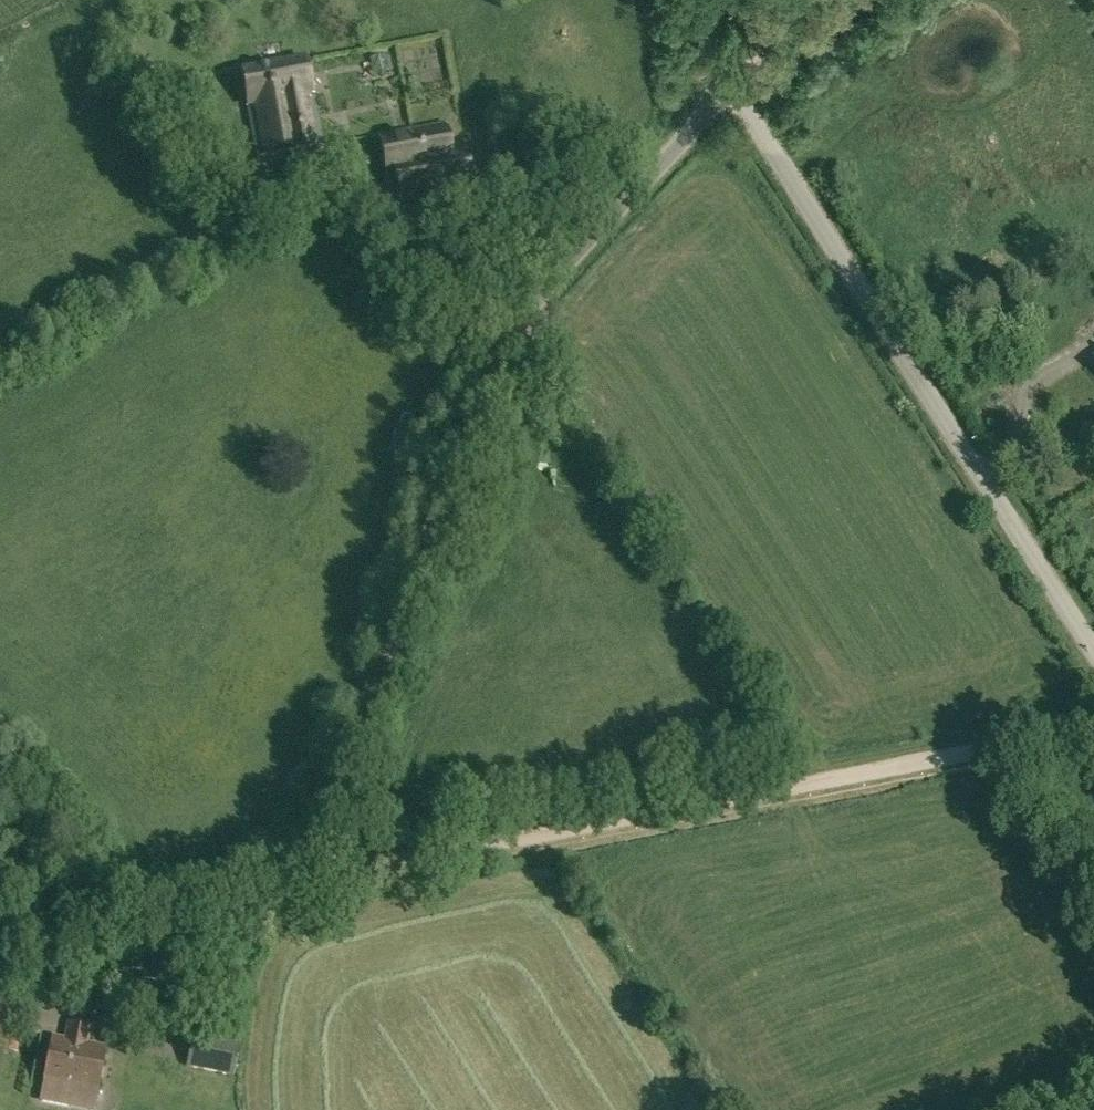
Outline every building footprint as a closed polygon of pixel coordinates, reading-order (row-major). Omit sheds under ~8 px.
[(776,0),(752,0),(763,13),(777,2),(776,0)] [(379,57),(381,67),(382,75),(392,73),(389,55),(379,57)] [(242,71),(258,160),(323,148),(313,95),(312,95),(306,60),(242,71)] [(401,203),(431,198),(472,190),(467,165),(453,167),(445,125),(420,129),(420,130),(380,137),(388,181),(396,179),(401,203)] [(495,145),(494,145),(496,157),(498,157),(508,155),(506,143),(504,144),(495,145)] [(458,216),(476,212),(474,201),(456,205),(458,216)] [(157,982),(161,961),(134,956),(131,969),(145,972),(143,979),(157,982)] [(192,1007),(193,999),(184,998),(183,1006),(192,1007)] [(66,1040),(53,1037),(42,1089),(97,1100),(107,1048),(88,1044),(91,1029),(68,1024),(66,1040)] [(240,1047),(194,1037),(188,1066),(234,1075),(240,1047)]
